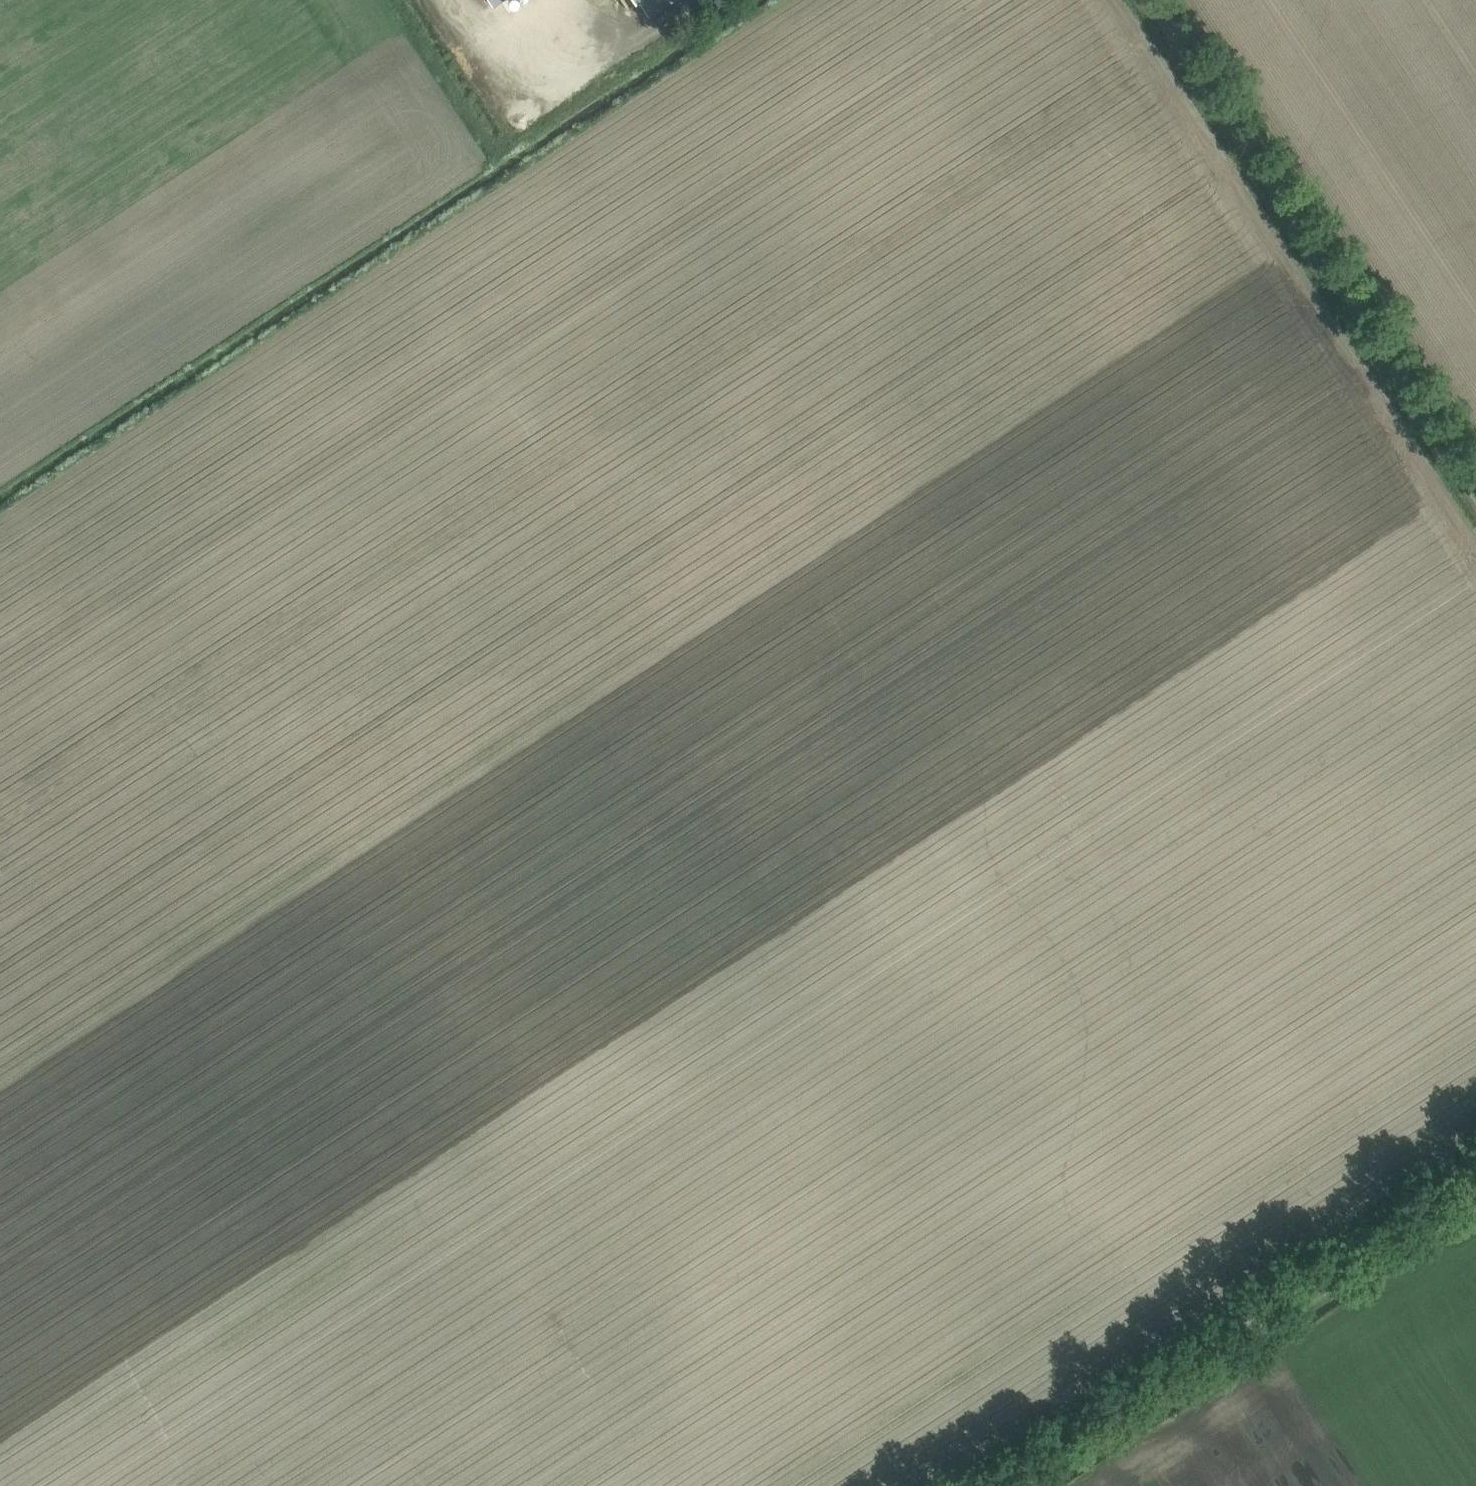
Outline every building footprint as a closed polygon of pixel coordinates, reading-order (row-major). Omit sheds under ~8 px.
[(651,18),(678,0),(622,0),(629,9),(640,1),(651,18)]
